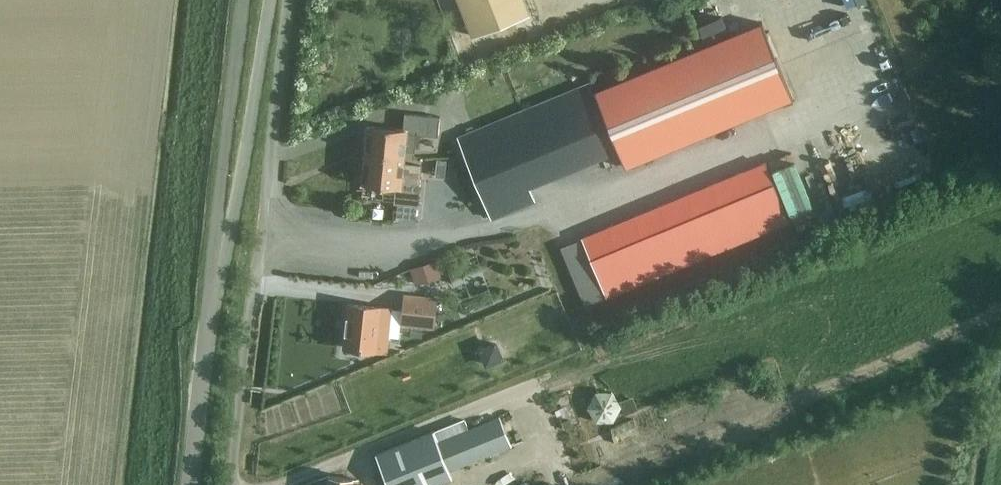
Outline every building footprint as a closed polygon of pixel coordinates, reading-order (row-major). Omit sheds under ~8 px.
[(473,36),(530,14),(524,0),(459,0),(473,36)] [(722,15),(698,24),(702,35),(726,25),(722,15)] [(587,83),(458,136),(491,217),(520,205),(535,199),(530,185),(615,150),(611,141),(614,140),(625,166),(793,97),(762,21),(593,90),(602,110),(599,112),(587,83)] [(438,135),(440,116),(405,112),(403,129),(368,125),(368,129),(364,129),(363,139),(367,140),(365,153),(404,156),(404,150),(415,149),(417,133),(438,135)] [(403,164),(404,156),(365,153),(363,166),(360,166),(359,178),(363,179),(362,184),(396,188),(395,203),(418,205),(421,166),(403,164)] [(606,296),(790,221),(766,162),(582,237),(606,296)] [(321,263),(320,272),(343,275),(344,265),(321,263)] [(414,276),(423,273),(421,265),(412,268),(414,276)] [(405,295),(402,322),(432,326),(435,299),(405,295)] [(392,307),(349,302),(344,346),(387,351),(392,307)] [(619,408),(619,407),(618,402),(617,399),(616,396),(613,392),(609,388),(605,386),(597,385),(592,385),(588,387),(584,389),(581,392),(577,396),(575,400),(574,407),(575,412),(576,416),(580,422),(587,427),(595,430),(599,430),(606,428),(613,423),(617,416),(619,408)] [(628,396),(619,401),(625,414),(634,410),(629,397),(628,396)] [(499,416),(468,429),(464,431),(459,420),(375,453),(388,484),(433,484),(441,482),(452,477),(449,470),(511,445),(499,416)] [(464,418),(459,420),(464,431),(468,429),(464,418)] [(330,471),(328,484),(361,484),(362,477),(353,477),(354,473),(330,471)]
